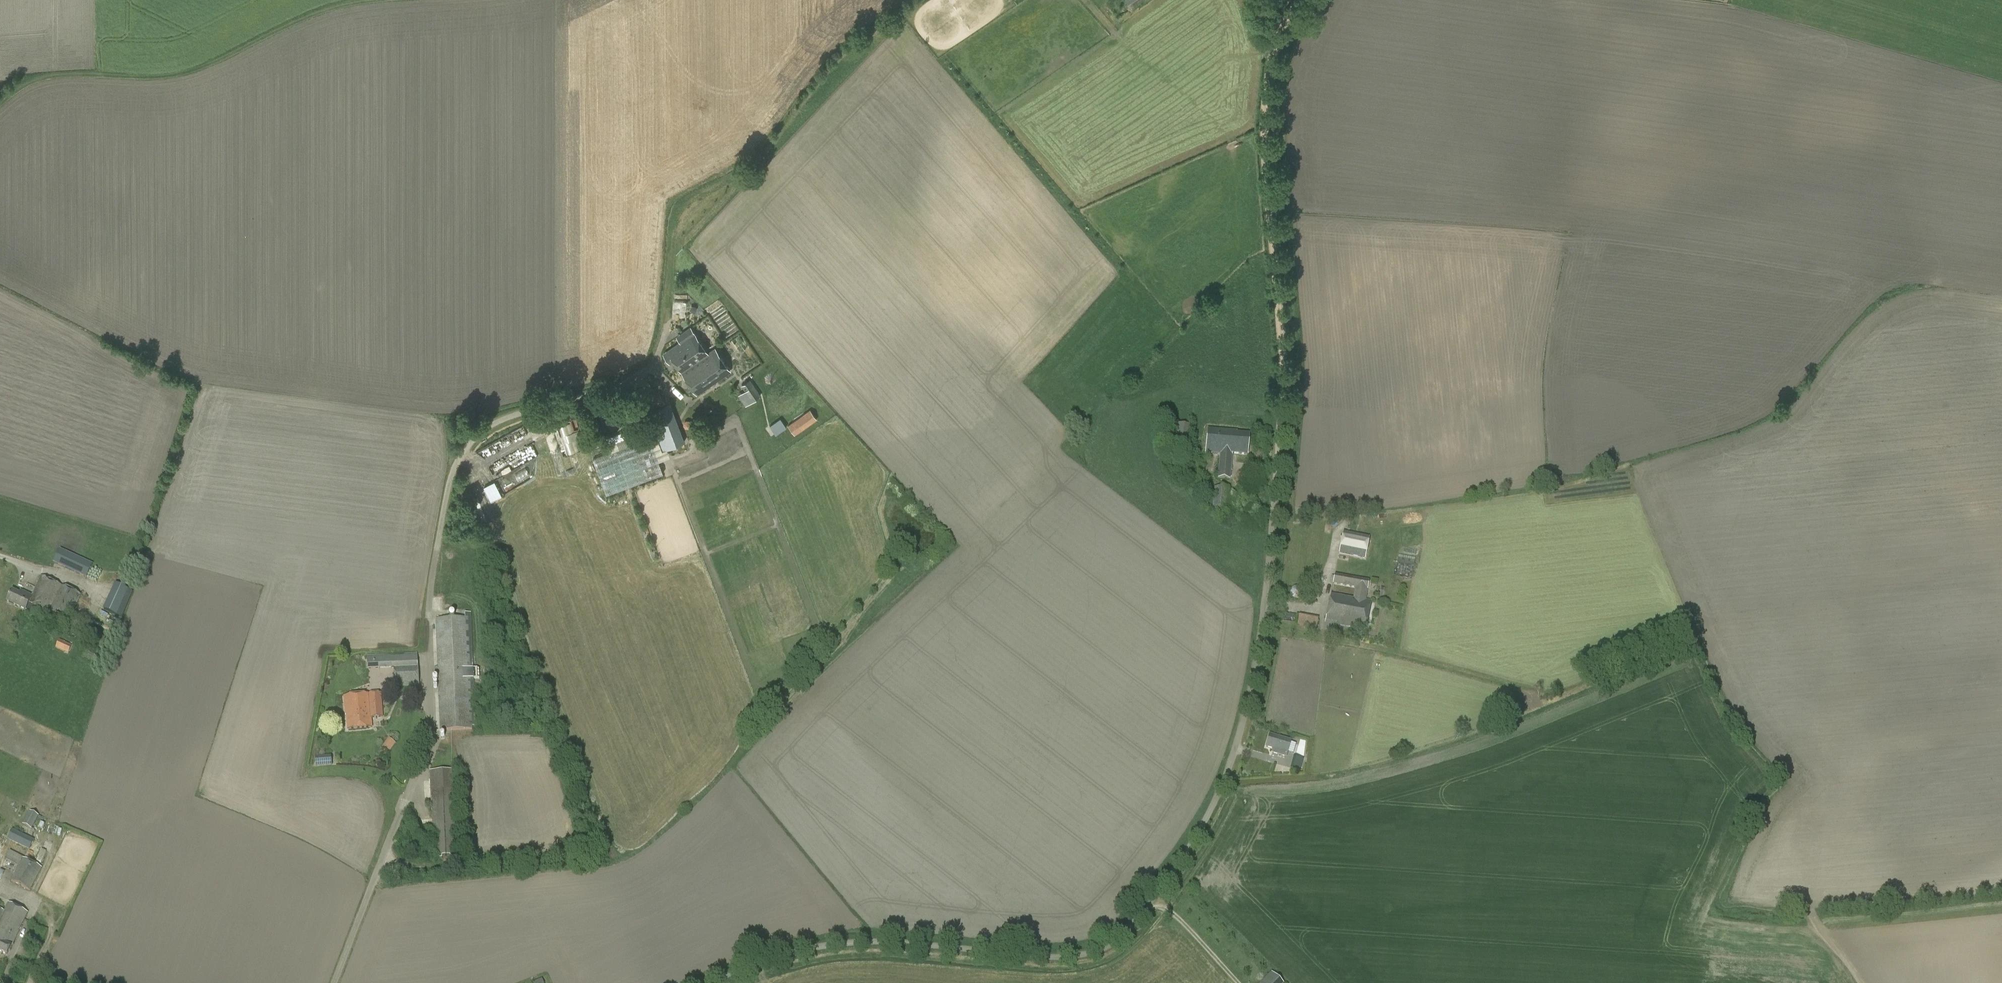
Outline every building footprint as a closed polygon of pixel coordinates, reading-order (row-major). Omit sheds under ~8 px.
[(676,337),(680,342),(669,350),(675,359),(673,360),(680,371),(708,353),(690,327),(676,337)] [(715,349),(681,371),(697,394),(730,372),(715,349)] [(761,395),(750,379),(741,386),(752,401),(761,395)] [(658,387),(650,389),(633,395),(641,413),(664,405),(658,387)] [(647,414),(655,435),(593,458),(606,494),(663,473),(652,443),(657,441),(661,451),(685,442),(671,405),(647,414)] [(788,426),(794,435),(817,419),(810,410),(788,426)] [(775,435),(786,427),(780,418),(769,426),(775,435)] [(1191,445),(1192,426),(1165,424),(1163,450),(1182,451),(1182,445),(1191,445)] [(1249,434),(1237,433),(1237,431),(1207,428),(1205,454),(1220,455),(1217,479),(1230,480),(1232,455),(1235,455),(1247,456),(1249,434)] [(1227,510),(1229,489),(1214,488),(1212,509),(1227,510)] [(1365,559),(1369,537),(1343,532),(1338,560),(1348,562),(1350,556),(1365,559)] [(53,563),(86,578),(93,564),(60,549),(53,563)] [(97,581),(101,570),(94,567),(89,578),(97,581)] [(1331,595),(1326,623),(1325,623),(1324,630),(1336,632),(1337,625),(1365,630),(1370,602),(1366,601),(1369,581),(1335,574),(1333,585),(1355,589),(1353,599),(1331,595)] [(26,610),(32,613),(34,607),(49,614),(49,612),(69,621),(81,595),(40,576),(31,597),(20,592),(19,595),(12,591),(7,602),(26,610)] [(117,615),(128,589),(114,583),(106,603),(101,601),(99,607),(117,615)] [(1316,629),(1318,617),(1300,614),(1297,626),(1316,629)] [(440,731),(473,730),(468,618),(435,619),(437,668),(434,668),(434,674),(438,674),(440,731)] [(87,642),(105,650),(110,640),(92,631),(87,642)] [(56,648),(68,654),(72,647),(59,641),(56,648)] [(419,686),(417,653),(391,655),(392,668),(394,668),(395,687),(419,686)] [(381,693),(368,694),(344,696),(345,715),(346,715),(348,730),(371,728),(370,718),(383,717),(381,693)] [(1290,742),(1270,735),(1266,747),(1274,750),(1272,753),(1286,757),(1290,742)] [(315,756),(316,767),(329,766),(332,765),(331,755),(315,756)] [(1300,772),(1303,760),(1293,757),(1289,769),(1300,772)] [(454,856),(458,856),(455,770),(429,771),(433,857),(437,857),(438,859),(442,859),(442,856),(450,856),(450,858),(454,858),(454,856)] [(31,829),(38,816),(29,811),(22,824),(31,829)] [(7,839),(29,850),(34,840),(12,829),(7,839)] [(42,867),(48,852),(41,849),(35,864),(42,867)] [(42,868),(23,858),(10,851),(5,860),(18,867),(11,881),(30,891),(42,868)] [(11,947),(12,947),(28,913),(8,903),(4,911),(0,910),(0,941),(11,947)] [(7,955),(11,947),(0,941),(0,952),(7,955)] [(1259,982),(1284,982),(1272,971),(1259,982)]
